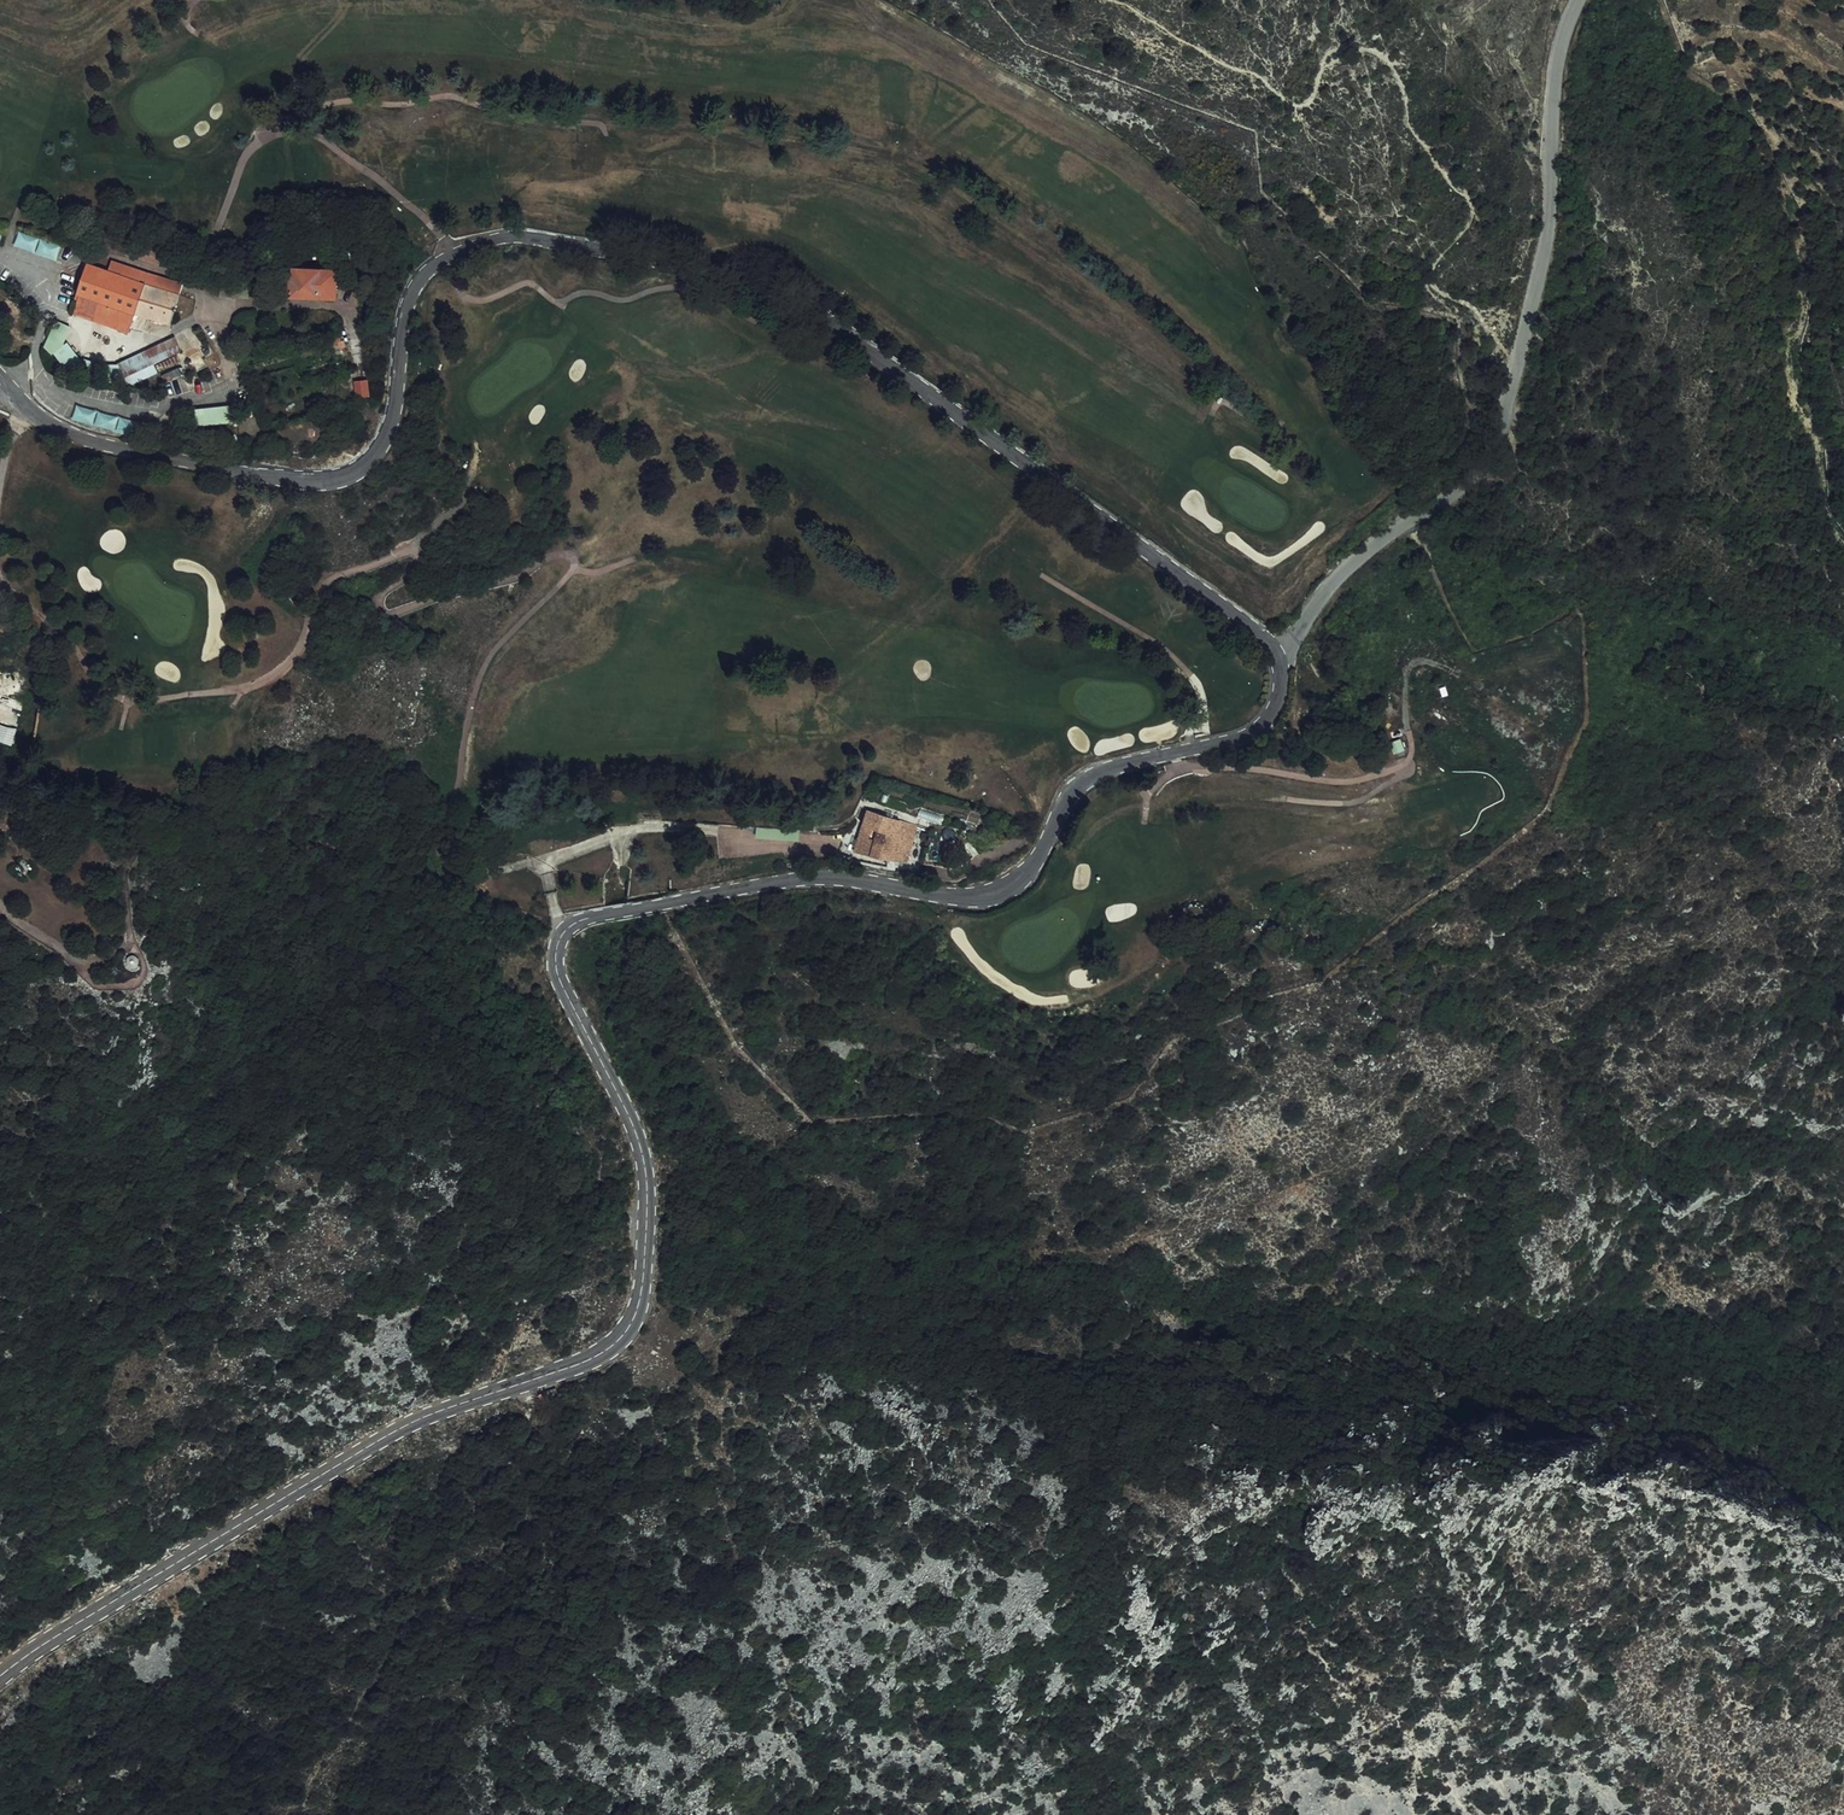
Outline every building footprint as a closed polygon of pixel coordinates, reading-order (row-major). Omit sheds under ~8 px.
[(126,328),(132,309),(143,279),(85,260),(77,281),(73,294),(77,295),(72,308),(79,310),(86,292),(99,296),(92,315),(126,328)] [(321,297),(322,276),(322,270),(298,269),(298,283),(294,284),(293,295),(321,297)] [(338,277),(322,276),(321,297),(337,298),(338,277)] [(248,278),(220,277),(220,288),(247,290),(248,278)] [(143,279),(132,309),(166,321),(177,291),(143,279)] [(86,292),(79,310),(92,315),(99,296),(86,292)] [(174,337),(121,364),(127,376),(180,349),(174,337)] [(342,339),(329,342),(331,351),(344,347),(342,339)] [(66,341),(54,350),(67,369),(79,360),(66,341)] [(99,377),(114,377),(112,363),(99,363),(99,377)] [(368,380),(356,383),(358,398),(371,396),(368,380)] [(204,411),(195,412),(196,426),(241,423),(239,405),(205,407),(204,411)] [(917,824),(869,810),(856,850),(906,865),(917,824)]
